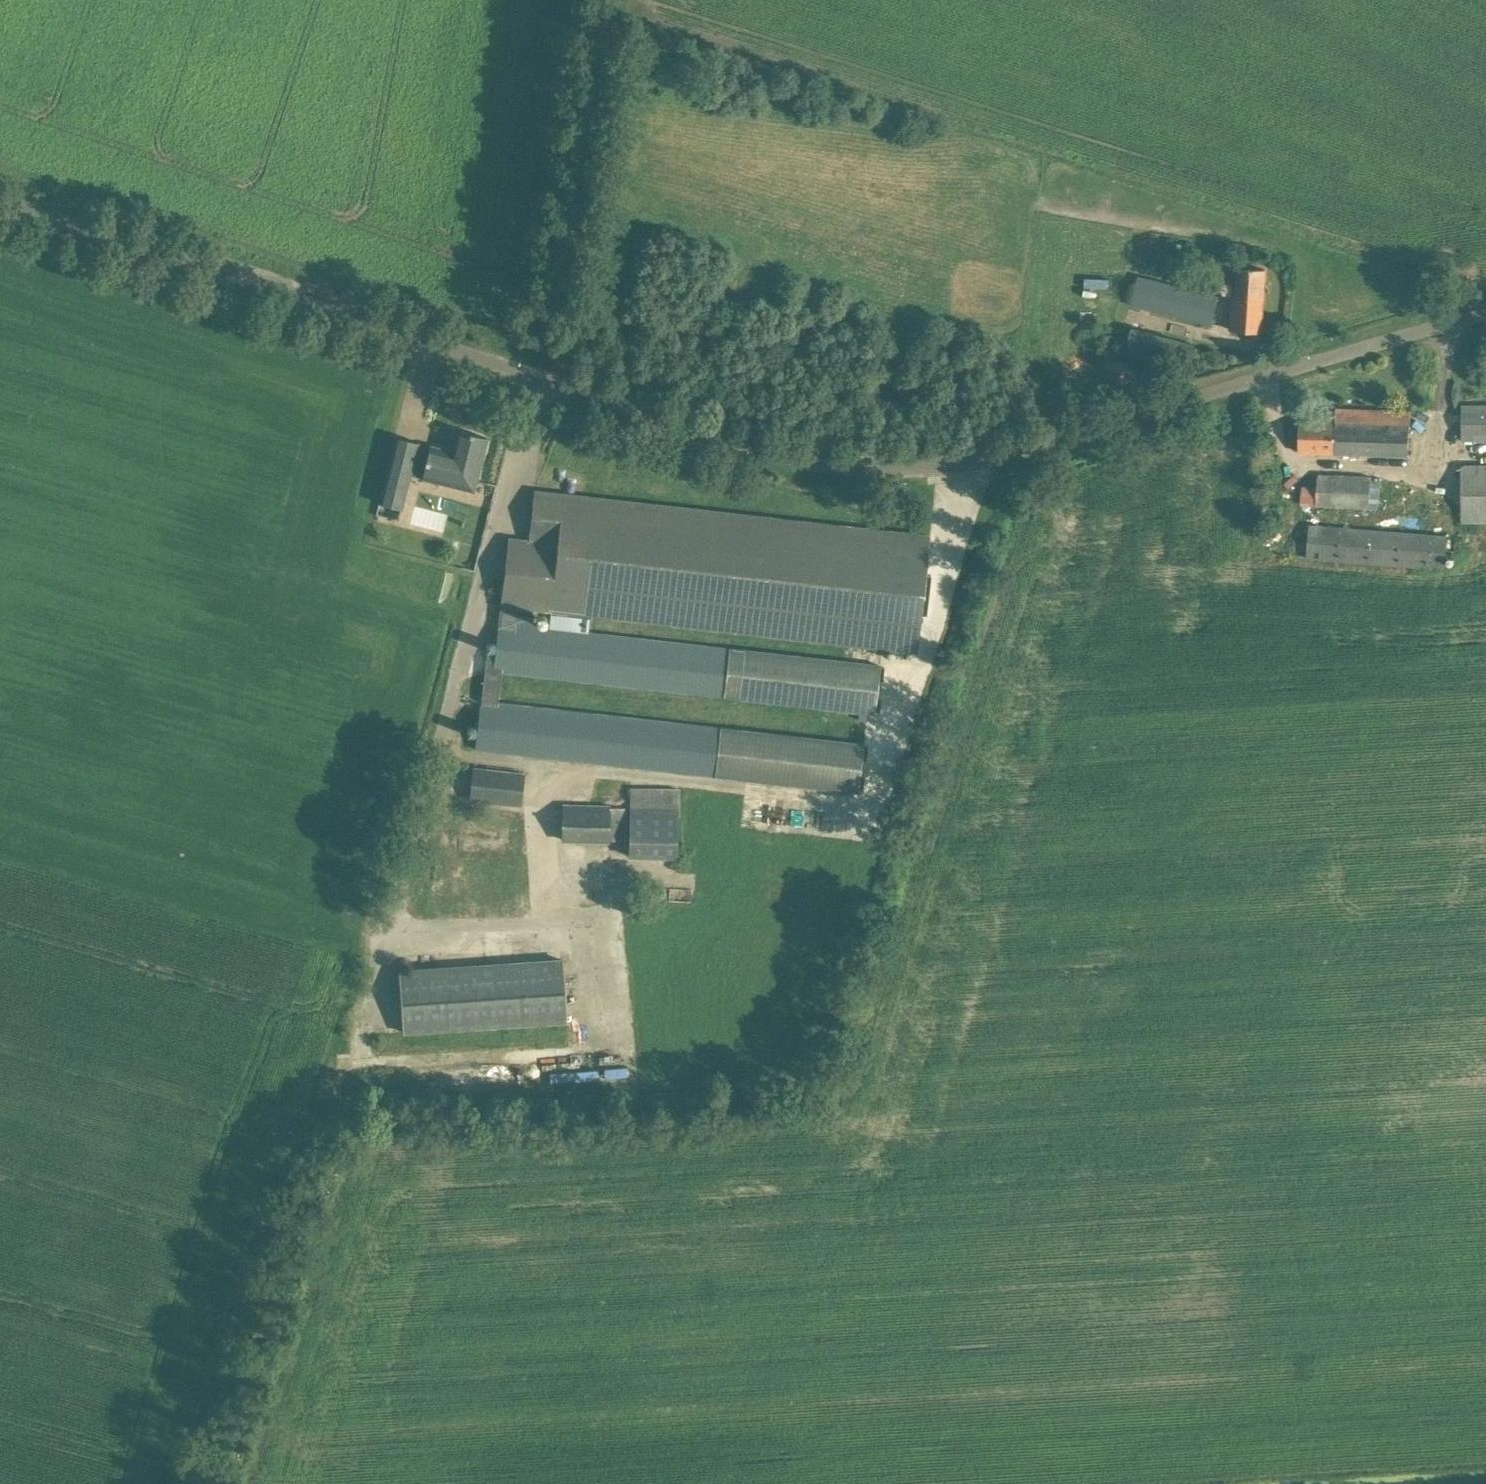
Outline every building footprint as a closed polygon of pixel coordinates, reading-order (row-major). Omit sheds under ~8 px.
[(1262,331),(1263,311),(1266,269),(1238,267),(1237,295),(1234,295),(1232,309),(1231,329),(1262,331)] [(1218,296),(1138,275),(1131,304),(1211,324),(1218,296)] [(1189,367),(1195,343),(1132,328),(1132,332),(1127,351),(1189,367)] [(1463,405),(1463,439),(1485,439),(1485,405),(1463,405)] [(1300,418),(1299,451),(1410,455),(1411,411),(1337,408),(1336,419),(1300,418)] [(474,491),(488,437),(455,429),(450,450),(430,445),(422,478),(474,491)] [(402,508),(410,475),(419,442),(395,436),(379,502),(402,508)] [(1463,463),(1463,519),(1485,519),(1485,463),(1463,463)] [(1382,476),(1372,476),(1319,472),(1319,485),(1303,484),(1302,502),(1370,507),(1379,508),(1382,476)] [(535,492),(535,491),(534,490),(529,540),(509,537),(499,622),(495,659),(487,659),(482,704),(481,704),(475,748),(716,776),(859,792),(865,742),(721,725),(721,728),(498,702),(502,671),(725,697),(876,713),(881,663),(729,646),(729,649),(516,624),(518,604),(916,650),(916,651),(917,652),(930,536),(929,536),(929,537),(535,492)] [(1311,524),(1308,556),(1446,566),(1449,534),(1311,524)] [(525,773),(493,769),(473,767),(470,799),(521,805),(525,773)] [(677,857),(678,809),(679,787),(631,786),(630,807),(629,856),(677,857)] [(626,807),(563,805),(562,839),(626,841),(626,807)] [(404,1033),(566,1022),(563,956),(399,968),(404,1033)]
